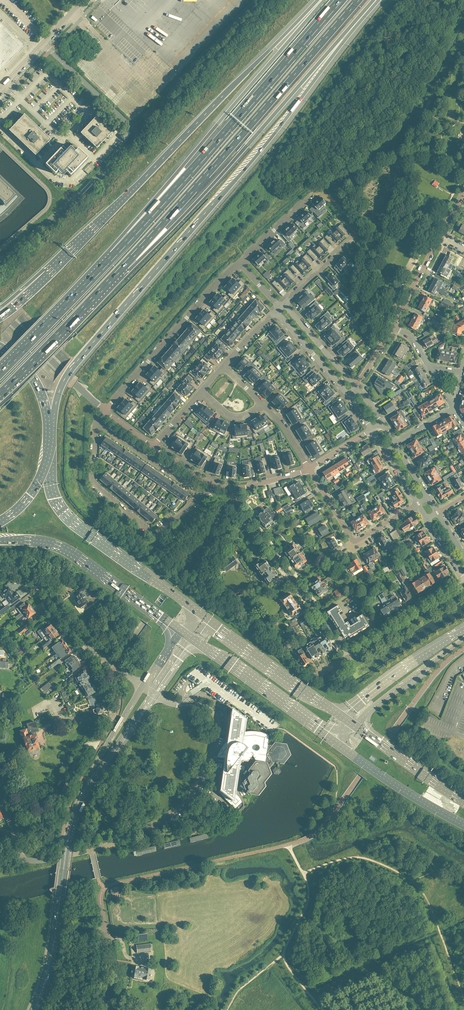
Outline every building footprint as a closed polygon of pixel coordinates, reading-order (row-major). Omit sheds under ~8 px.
[(24,45),(0,23),(0,71),(24,45)] [(51,139),(41,130),(42,129),(39,127),(38,128),(24,114),(9,130),(35,155),(51,139)] [(108,136),(112,132),(96,117),(89,124),(88,123),(87,125),(87,126),(80,133),(97,148),(107,137),(108,139),(109,139),(109,138),(109,137),(108,136)] [(72,173),(87,158),(78,149),(74,153),(73,152),(74,152),(72,150),(71,151),(70,149),(67,152),(62,147),(60,149),(45,165),(55,174),(60,168),(64,172),(65,171),(70,175),(72,173)] [(88,174),(95,167),(91,163),(84,170),(88,174)] [(10,206),(18,198),(0,181),(0,216),(2,215),(4,213),(6,211),(8,209),(10,206)] [(323,205),(326,202),(321,197),(313,205),(317,209),(314,212),(319,217),(322,214),(320,211),(325,207),(323,205)] [(298,218),(301,221),(299,223),(303,228),(306,226),(303,223),(311,216),(307,211),(298,218)] [(283,236),(289,242),(292,239),(290,237),(295,233),(294,232),(297,229),(292,224),(284,231),(286,233),(283,236)] [(347,231),(341,224),(333,231),(341,239),(345,234),(344,233),(347,231)] [(341,239),(333,231),(329,235),(328,234),(325,237),(332,245),(335,242),(336,243),(341,239)] [(323,238),(316,245),(315,246),(323,254),(328,250),(327,249),(330,246),(323,238)] [(278,242),(276,239),(268,246),(272,252),(280,245),(283,248),(286,245),(281,239),(278,242)] [(315,246),(316,245),(315,245),(307,252),(315,260),(318,258),(319,259),(323,254),(315,246)] [(258,265),(266,257),(268,260),(271,258),(267,253),(264,255),(261,252),(253,260),(258,265)] [(446,254),(443,260),(450,264),(452,265),(454,266),(459,257),(451,252),(449,256),(446,254)] [(306,254),(299,261),(298,261),(306,270),(311,266),(310,264),(313,262),(306,254)] [(346,271),(344,269),(347,266),(346,266),(349,263),(344,257),(340,260),(341,261),(339,262),(336,265),(340,269),(337,271),(341,275),(346,271)] [(298,261),(299,261),(298,260),(290,267),(295,273),(294,274),(297,277),(300,273),(302,274),(306,270),(298,261)] [(450,264),(443,260),(440,266),(447,269),(450,264)] [(437,271),(444,275),(447,269),(440,266),(437,271)] [(280,276),(282,278),(289,286),(294,281),(293,280),(296,277),(288,269),(280,276)] [(339,281),(333,275),(334,275),(333,274),(332,273),(330,275),(329,274),(326,277),(332,284),(330,286),(334,290),(337,288),(335,286),(339,281)] [(238,283),(233,278),(229,283),(238,292),(245,284),(241,280),(238,283)] [(282,278),(277,283),(275,281),(272,283),(280,292),(283,289),(284,290),(289,286),(282,278)] [(437,288),(441,289),(442,287),(441,286),(443,283),(434,278),(431,284),(437,288)] [(233,298),(238,292),(229,283),(225,287),(230,292),(228,294),(233,298)] [(448,293),(444,291),(441,289),(437,288),(431,284),(427,290),(434,294),(436,291),(446,296),(448,293)] [(301,306),(305,303),(308,305),(316,298),(312,295),(311,296),(307,291),(302,295),(302,294),(298,297),(299,298),(296,300),(301,306)] [(218,293),(214,298),(224,307),(230,299),(225,295),(223,298),(218,293)] [(433,303),(434,301),(424,296),(421,302),(428,306),(430,302),(433,303)] [(224,307),(214,298),(210,302),(215,307),(213,310),(218,314),(224,307)] [(264,307),(255,299),(251,304),(260,311),(260,312),(264,307)] [(310,312),(306,315),(309,318),(310,317),(312,320),(317,315),(317,316),(320,313),(323,310),(318,305),(319,305),(316,302),(310,307),(312,309),(311,310),(312,310),(310,312)] [(425,312),(428,306),(421,302),(418,308),(425,312)] [(247,308),(256,316),(260,312),(260,311),(251,304),(247,308)] [(243,312),(252,320),(256,316),(247,308),(243,312)] [(204,310),(200,314),(210,323),(216,316),(211,311),(209,314),(204,310)] [(252,320),(243,312),(240,317),(248,324),(249,324),(252,320)] [(319,328),(321,331),(327,325),(328,326),(331,323),(330,323),(332,321),(330,318),(331,316),(327,312),(320,318),(322,320),(321,321),(320,323),(316,326),(318,329),(319,328)] [(210,323),(200,314),(196,319),(201,323),(199,326),(203,330),(210,323)] [(419,324),(422,318),(415,314),(412,320),(419,324)] [(245,329),(249,325),(249,324),(248,324),(240,317),(236,321),(245,329)] [(408,326),(416,330),(419,324),(412,320),(408,326)] [(233,326),(241,333),(245,329),(236,321),(232,325),(233,326)] [(192,323),(188,328),(197,336),(201,331),(192,323)] [(463,331),(459,323),(454,326),(453,333),(457,334),(457,335),(461,336),(461,332),(463,331)] [(329,341),(338,333),(334,329),(336,328),(333,325),(329,329),(331,331),(325,337),(325,338),(327,340),(328,340),(329,341)] [(233,326),(229,330),(237,337),(241,333),(233,326)] [(271,332),(266,336),(267,336),(268,335),(272,339),(277,344),(283,339),(281,337),(284,335),(281,332),(279,330),(280,329),(277,326),(271,332)] [(197,336),(188,328),(185,332),(194,340),(197,336)] [(233,342),(234,341),(237,337),(229,330),(229,329),(224,334),(233,342)] [(194,340),(185,332),(181,337),(190,344),(194,340)] [(338,333),(329,341),(330,342),(329,343),(332,346),(332,345),(333,346),(336,343),(338,345),(345,339),(343,336),(342,337),(338,333)] [(224,334),(221,338),(230,347),(234,342),(234,341),(233,342),(224,334)] [(438,341),(435,337),(433,335),(430,337),(423,341),(427,348),(428,347),(430,346),(434,344),(438,341)] [(190,344),(181,337),(177,341),(177,340),(177,341),(186,349),(190,344)] [(224,344),(218,338),(215,342),(216,343),(212,347),(213,348),(222,356),(226,351),(222,348),(223,347),(222,346),(224,344)] [(341,354),(343,356),(348,352),(349,353),(352,350),(351,349),(354,347),(350,342),(350,341),(348,339),(346,340),(342,344),(344,346),(343,347),(338,352),(341,355),(341,354)] [(186,349),(177,341),(173,345),(182,353),(186,349)] [(277,348),(283,354),(293,345),(292,344),(293,343),(291,341),(290,342),(289,341),(283,346),(281,344),(277,348)] [(405,354),(408,348),(400,343),(397,347),(396,348),(396,349),(393,354),(397,356),(396,356),(397,357),(400,358),(404,353),(405,354)] [(182,353),(173,345),(170,349),(178,357),(182,353)] [(293,345),(283,354),(286,359),(285,360),(287,362),(294,356),(292,354),(297,350),(296,349),(297,348),(296,347),(294,347),(293,345)] [(214,357),(218,360),(222,356),(213,348),(209,352),(208,352),(205,355),(210,360),(212,357),(213,358),(214,357)] [(178,357),(170,349),(166,354),(175,362),(178,357)] [(440,361),(440,360),(443,360),(445,351),(445,350),(443,350),(442,351),(439,350),(437,351),(437,352),(438,353),(437,359),(437,360),(440,361)] [(362,358),(357,353),(355,351),(351,355),(353,357),(352,358),(347,362),(352,367),(355,364),(356,366),(359,363),(358,361),(362,358)] [(446,362),(447,361),(449,362),(451,352),(449,351),(449,352),(445,351),(443,360),(444,361),(443,361),(446,362)] [(456,363),(457,357),(458,357),(458,354),(454,353),(454,352),(451,352),(449,362),(452,362),(452,363),(455,364),(455,363),(456,363)] [(175,362),(166,354),(162,358),(162,357),(162,358),(171,366),(175,362)] [(291,366),(295,370),(306,361),(304,359),(305,359),(302,356),(296,362),(294,359),(288,364),(291,366)] [(204,357),(197,365),(206,374),(206,373),(210,369),(207,366),(208,365),(207,364),(209,362),(204,357)] [(246,365),(249,367),(253,363),(246,357),(237,366),(242,370),(246,365)] [(171,366),(162,358),(158,362),(167,370),(171,366)] [(394,368),(396,364),(397,364),(393,362),(394,362),(392,361),(389,359),(389,360),(386,366),(394,370),(395,371),(398,373),(399,371),(394,368)] [(409,368),(418,363),(416,360),(406,366),(409,368)] [(295,370),(301,377),(305,373),(303,371),(310,365),(309,365),(310,364),(308,362),(307,362),(306,361),(295,370)] [(409,368),(406,366),(399,362),(397,365),(408,371),(409,368)] [(251,379),(260,370),(253,363),(249,367),(251,370),(246,375),(251,379)] [(202,378),(206,374),(197,365),(193,369),(192,369),(189,373),(194,378),(197,375),(198,376),(199,375),(202,378)] [(154,366),(150,371),(160,380),(160,379),(159,377),(160,375),(162,377),(166,372),(162,368),(160,370),(154,366)] [(389,376),(389,375),(391,372),(394,374),(395,372),(395,371),(394,370),(386,366),(382,371),(385,373),(385,374),(386,374),(389,376)] [(423,372),(419,366),(414,369),(413,368),(410,369),(408,373),(407,374),(409,376),(413,373),(415,377),(423,372)] [(262,381),(266,377),(260,370),(251,379),(255,383),(260,378),(262,381)] [(307,375),(303,378),(307,383),(308,382),(312,387),(314,385),(322,379),(321,378),(322,377),(320,375),(319,375),(318,374),(317,375),(315,373),(314,373),(311,370),(307,374),(307,375)] [(154,386),(160,380),(150,371),(147,375),(152,379),(149,382),(154,386)] [(415,380),(417,384),(427,378),(423,372),(415,377),(410,380),(411,382),(413,380),(413,381),(415,380)] [(182,384),(190,391),(191,391),(193,388),(194,387),(191,384),(192,383),(191,382),(193,380),(188,375),(185,379),(186,380),(182,384)] [(271,385),(269,383),(271,381),(266,377),(262,381),(264,383),(259,388),(264,392),(271,385)] [(375,383),(374,385),(377,389),(383,393),(386,387),(390,390),(393,386),(387,382),(379,377),(375,383)] [(430,384),(427,378),(417,384),(415,385),(416,387),(420,385),(423,388),(430,384)] [(140,382),(136,387),(146,395),(152,388),(147,384),(145,387),(140,382)] [(275,394),(279,390),(273,383),(271,385),(264,392),(268,397),(273,392),(275,394)] [(183,393),(186,396),(187,395),(189,392),(190,391),(182,384),(178,388),(177,388),(174,391),(179,396),(181,393),(182,394),(183,393)] [(321,398),(331,389),(330,388),(331,387),(328,384),(327,385),(321,390),(319,387),(314,392),(316,395),(317,393),(321,398)] [(146,395),(136,387),(132,391),(137,396),(135,398),(140,403),(146,395)] [(331,389),(321,398),(325,402),(323,403),(326,406),(331,401),(329,399),(335,394),(334,393),(335,393),(333,390),(332,390),(331,389)] [(286,397),(279,390),(275,394),(277,397),(272,401),(277,406),(286,397)] [(413,398),(408,390),(405,393),(404,393),(410,400),(412,398),(413,398)] [(173,392),(169,397),(178,405),(182,400),(173,392)] [(445,402),(439,393),(436,395),(437,396),(434,397),(439,406),(440,406),(442,405),(442,404),(445,402)] [(174,409),(175,410),(179,405),(178,405),(169,397),(166,401),(174,409)] [(293,404),(286,397),(277,406),(281,410),(286,405),(288,408),(293,404)] [(437,407),(439,406),(434,397),(429,400),(434,409),(435,409),(437,408),(437,407)] [(126,399),(122,403),(132,411),(138,405),(133,401),(131,403),(126,399)] [(402,408),(411,403),(408,399),(403,402),(404,403),(400,405),(402,408)] [(432,411),(432,410),(434,409),(429,400),(423,403),(429,412),(430,413),(432,411)] [(174,409),(166,401),(162,406),(162,407),(163,406),(171,413),(174,409)] [(333,414),(344,406),(343,405),(344,404),(342,401),(341,402),(341,401),(335,406),(333,403),(328,407),(333,414)] [(395,408),(391,402),(392,402),(391,402),(383,407),(384,407),(388,413),(388,414),(396,409),(395,408)] [(125,419),(132,411),(122,403),(118,408),(123,412),(120,415),(125,419)] [(426,414),(426,413),(429,412),(423,403),(418,407),(423,415),(424,415),(425,416),(426,414)] [(290,419),(301,413),(296,404),(291,408),(293,411),(287,414),(287,415),(287,416),(289,419),(290,419)] [(159,410),(159,411),(167,418),(171,413),(171,414),(171,413),(163,406),(162,407),(159,410)] [(201,419),(209,409),(205,406),(200,411),(198,408),(194,413),(201,419)] [(344,406),(333,414),(336,419),(335,419),(337,422),(343,418),(341,415),(348,411),(347,410),(348,410),(346,407),(345,408),(344,406)] [(209,419),(214,413),(209,409),(201,419),(208,425),(212,421),(209,419)] [(158,410),(154,414),(155,415),(163,422),(167,418),(159,411),(159,410),(158,410)] [(406,418),(401,410),(398,412),(399,414),(391,419),(393,422),(392,422),(394,425),(403,420),(406,418)] [(306,421),(301,413),(290,419),(293,425),(299,421),(301,424),(306,421)] [(163,422),(155,415),(152,419),(151,419),(159,426),(160,426),(163,422)] [(262,415),(257,418),(264,429),(272,424),(268,419),(266,421),(262,415)] [(457,424),(452,415),(447,418),(452,427),(457,424)] [(151,419),(152,419),(151,418),(147,423),(155,431),(156,431),(160,426),(159,426),(151,419)] [(256,434),(264,429),(257,418),(252,421),(255,427),(252,429),(256,434)] [(348,427),(352,432),(354,430),(355,431),(359,428),(357,424),(355,422),(352,418),(348,420),(347,418),(341,422),(346,428),(348,427)] [(398,430),(403,427),(404,429),(411,425),(408,421),(407,421),(406,418),(403,420),(394,425),(396,428),(398,430)] [(452,427),(447,418),(447,419),(442,422),(446,430),(452,427)] [(218,433),(224,422),(219,419),(216,425),(213,423),(210,429),(218,433)] [(311,429),(306,421),(301,424),(302,427),(297,430),(297,431),(296,432),(298,435),(299,434),(300,435),(311,429)] [(226,430),(230,424),(224,422),(218,433),(226,437),(229,432),(226,430)] [(446,430),(442,422),(436,425),(441,433),(446,430)] [(147,423),(143,427),(152,435),(155,431),(147,423)] [(247,431),(247,424),(241,425),(242,438),(251,437),(251,431),(247,431)] [(233,439),(242,438),(241,425),(235,425),(236,432),(232,433),(233,439)] [(441,433),(436,425),(431,428),(436,436),(441,433)] [(316,437),(311,429),(300,435),(300,436),(299,437),(301,440),(302,440),(303,441),(309,437),(310,440),(316,437)] [(178,450),(185,439),(177,434),(174,439),(177,441),(173,447),(178,450)] [(463,440),(462,438),(463,437),(462,436),(461,436),(460,435),(453,439),(455,442),(454,443),(452,443),(450,444),(450,445),(447,447),(449,449),(454,446),(463,440)] [(106,447),(111,440),(107,437),(106,438),(105,437),(104,436),(99,443),(102,444),(101,446),(106,449),(107,448),(106,447)] [(419,442),(417,439),(407,446),(409,448),(408,448),(411,452),(420,446),(430,440),(428,436),(419,442)] [(320,445),(316,437),(310,440),(312,443),(306,446),(309,451),(320,445)] [(191,441),(190,442),(185,439),(178,450),(177,451),(182,454),(187,447),(190,449),(194,443),(191,441)] [(111,450),(115,443),(111,440),(106,447),(107,448),(111,450)] [(463,447),(463,441),(463,440),(454,446),(455,448),(457,447),(458,450),(459,450),(463,447)] [(115,453),(120,446),(115,443),(111,450),(115,453)] [(325,453),(320,445),(309,451),(310,452),(309,453),(311,456),(312,456),(312,457),(318,453),(320,456),(325,453)] [(370,451),(366,445),(358,450),(361,454),(362,453),(365,458),(366,457),(370,455),(369,452),(370,451)] [(119,456),(124,449),(124,448),(124,449),(123,448),(120,446),(115,453),(119,456)] [(415,457),(425,451),(423,449),(422,449),(420,446),(411,452),(413,455),(415,457)] [(196,462),(204,452),(196,447),(193,451),(196,453),(191,459),(196,462)] [(459,450),(458,450),(453,453),(455,455),(460,452),(462,456),(463,455),(463,454),(463,447),(459,450)] [(123,459),(128,451),(124,449),(119,456),(123,459)] [(127,462),(132,455),(128,452),(128,451),(123,459),(127,462)] [(211,457),(204,452),(196,462),(196,463),(201,466),(206,460),(208,461),(211,457)] [(286,459),(289,466),(295,464),(294,461),(294,460),(293,460),(291,452),(282,454),(283,460),(286,459)] [(132,465),(136,457),(132,455),(127,462),(132,465)] [(272,457),(272,455),(268,456),(270,463),(273,462),(275,470),(281,468),(281,465),(281,464),(280,464),(278,455),(272,457)] [(374,458),(373,456),(365,461),(367,464),(369,463),(371,467),(380,461),(377,456),(374,458)] [(429,464),(432,462),(428,456),(418,463),(420,466),(421,466),(422,468),(426,466),(429,464)] [(136,467),(141,460),(136,457),(132,465),(136,467)] [(213,472),(219,475),(220,472),(220,471),(223,463),(218,460),(218,459),(215,457),(212,464),(216,466),(213,472)] [(267,464),(265,457),(261,458),(262,460),(256,462),(259,470),(258,470),(258,471),(259,471),(260,474),(266,472),(264,465),(267,464)] [(351,466),(346,458),(340,461),(345,469),(351,466)] [(141,460),(136,467),(140,470),(145,463),(141,460)] [(244,474),(245,477),(251,477),(250,469),(253,469),(252,461),(248,462),(249,464),(243,465),(244,473),(244,474)] [(345,469),(340,461),(334,465),(339,473),(345,469)] [(381,469),(384,467),(380,461),(371,467),(375,474),(381,470),(381,469)] [(227,466),(227,470),(230,470),(229,477),(235,478),(236,474),(237,465),(231,464),(231,463),(227,462),(227,466)] [(358,465),(357,463),(354,464),(355,466),(358,470),(360,474),(363,473),(360,468),(358,465)] [(142,471),(146,475),(151,467),(147,464),(142,471)] [(339,473),(334,465),(329,469),(334,477),(336,475),(339,473)] [(155,470),(151,467),(146,475),(151,477),(155,470)] [(437,474),(440,472),(436,467),(425,474),(428,479),(437,474)] [(323,473),(328,481),(334,477),(329,469),(323,473)] [(160,473),(155,470),(151,477),(155,480),(160,473)] [(110,476),(112,475),(107,471),(106,473),(104,471),(99,477),(101,479),(104,482),(105,483),(110,476)] [(448,479),(453,476),(454,475),(453,473),(452,472),(443,478),(445,481),(448,479)] [(454,475),(456,479),(453,481),(458,489),(459,489),(461,488),(461,487),(463,486),(459,478),(461,477),(459,472),(457,473),(454,475)] [(164,476),(160,473),(155,480),(159,483),(164,476)] [(391,479),(388,473),(379,478),(383,484),(391,479)] [(432,485),(442,479),(440,476),(439,477),(437,474),(428,479),(430,483),(432,485)] [(110,476),(105,483),(108,486),(114,480),(110,476)] [(168,479),(164,476),(159,483),(163,486),(168,479)] [(172,482),(168,479),(163,486),(167,489),(172,482),(172,481),(172,482)] [(391,479),(383,484),(386,490),(395,484),(391,479)] [(112,490),(118,483),(114,480),(108,486),(110,488),(112,490)] [(177,485),(172,482),(167,489),(172,492),(177,485)] [(293,483),(286,486),(291,494),(288,496),(289,496),(292,494),(294,493),(302,488),(299,482),(294,485),(294,484),(293,484),(293,483)] [(118,483),(112,490),(113,490),(116,493),(122,486),(118,483)] [(177,485),(172,492),(176,495),(181,488),(177,485)] [(126,489),(122,486),(116,493),(120,496),(126,489)] [(445,492),(443,489),(442,490),(440,487),(435,490),(437,493),(440,499),(444,497),(442,494),(445,492)] [(453,492),(450,488),(450,487),(448,488),(448,489),(447,489),(446,487),(443,489),(445,492),(442,494),(444,497),(444,498),(450,495),(450,494),(453,492)] [(181,488),(176,495),(180,498),(185,491),(181,488)] [(294,493),(292,494),(296,502),(301,499),(300,497),(306,493),(302,488),(294,493)] [(124,499),(130,493),(126,489),(120,496),(122,497),(124,499)] [(344,489),(339,492),(340,494),(337,496),(340,501),(348,496),(348,497),(351,495),(350,493),(349,493),(348,493),(346,490),(344,489)] [(403,499),(399,493),(397,490),(392,493),(394,496),(392,497),(393,498),(394,500),(397,498),(399,501),(402,499),(403,499)] [(189,494),(185,491),(180,498),(184,501),(189,494)] [(134,496),(130,493),(124,499),(128,503),(134,496)] [(138,499),(134,496),(128,503),(132,506),(138,499)] [(350,499),(348,497),(348,496),(340,501),(343,507),(347,505),(347,506),(353,502),(351,499),(350,499)] [(404,502),(402,499),(399,501),(397,498),(394,500),(395,501),(394,502),(393,500),(389,502),(390,503),(389,504),(391,507),(392,508),(394,506),(394,508),(397,506),(398,506),(404,502)] [(142,502),(138,499),(132,506),(136,509),(142,502)] [(313,506),(309,500),(309,499),(300,505),(306,514),(310,511),(309,510),(314,506),(313,506)] [(140,513),(145,506),(142,502),(136,509),(140,513)] [(385,513),(380,505),(374,509),(379,517),(382,515),(385,513)] [(149,509),(145,506),(140,513),(140,512),(144,516),(149,509)] [(262,522),(270,515),(272,513),(268,508),(265,510),(263,508),(262,508),(259,511),(261,513),(257,516),(260,520),(260,519),(262,522)] [(153,512),(149,509),(144,516),(148,519),(153,512)] [(376,519),(379,517),(374,509),(368,512),(373,520),(376,518),(376,519)] [(270,524),(276,519),(278,518),(274,511),(272,513),(270,515),(262,522),(263,524),(266,527),(267,529),(271,526),(270,524)] [(463,513),(461,514),(460,512),(459,511),(458,511),(457,511),(456,512),(455,514),(456,515),(452,517),(456,524),(459,523),(460,524),(463,521),(463,514),(463,513)] [(153,512),(148,519),(152,522),(156,518),(157,516),(153,512)] [(311,521),(313,524),(321,519),(317,512),(305,519),(308,523),(311,521)] [(368,523),(363,515),(357,519),(363,527),(366,526),(365,525),(368,523)] [(420,525),(414,516),(412,517),(412,516),(411,517),(409,517),(409,518),(408,518),(413,526),(415,529),(416,531),(418,530),(417,528),(418,526),(420,525)] [(405,521),(403,522),(404,523),(400,525),(404,531),(408,529),(413,526),(408,518),(408,519),(407,519),(406,520),(405,521)] [(359,529),(360,529),(363,527),(357,519),(351,522),(355,529),(355,528),(357,530),(359,529)] [(329,532),(325,525),(316,530),(320,538),(329,532)] [(304,539),(310,535),(308,531),(301,535),(304,539)] [(416,535),(413,537),(416,543),(417,542),(419,541),(427,536),(426,536),(426,535),(426,533),(425,533),(425,532),(424,533),(423,531),(416,535)] [(393,545),(389,538),(387,540),(383,534),(380,535),(381,537),(376,539),(383,550),(388,547),(388,548),(393,545)] [(419,541),(417,542),(419,545),(421,544),(422,546),(430,542),(429,540),(428,539),(429,538),(428,537),(427,536),(419,541)] [(338,547),(333,539),(328,542),(327,540),(321,544),(322,548),(323,548),(323,549),(329,547),(328,546),(330,545),(332,550),(338,547)] [(301,553),(294,544),(291,547),(292,548),(290,549),(289,548),(288,548),(285,550),(285,551),(286,552),(286,553),(288,556),(288,558),(289,560),(291,560),(301,553)] [(382,560),(374,547),(372,549),(372,550),(369,552),(374,560),(377,558),(377,559),(378,558),(380,562),(382,561),(386,566),(388,565),(385,559),(382,560)] [(437,552),(436,551),(436,550),(435,549),(434,548),(433,547),(429,549),(428,548),(425,550),(427,553),(425,555),(427,558),(437,552)] [(301,565),(307,561),(305,558),(306,558),(304,556),(305,555),(303,551),(301,553),(291,560),(294,563),(293,564),(296,568),(297,567),(298,568),(298,569),(301,567),(301,566),(300,565),(300,564),(301,565)] [(371,562),(374,560),(369,552),(366,554),(365,553),(362,554),(370,568),(373,566),(371,562)] [(430,563),(439,557),(438,556),(439,555),(438,555),(438,554),(438,553),(437,552),(427,558),(430,563)] [(226,571),(235,564),(231,558),(222,565),(226,571)] [(362,568),(357,559),(349,563),(351,565),(348,567),(346,570),(348,573),(351,571),(352,573),(362,568)] [(262,574),(271,568),(268,564),(268,563),(267,561),(266,561),(265,561),(261,564),(260,563),(255,566),(262,574)] [(423,584),(426,588),(436,582),(430,574),(427,569),(424,564),(422,565),(425,569),(425,568),(426,570),(425,571),(427,575),(421,578),(424,583),(423,584)] [(450,573),(445,566),(443,567),(442,565),(439,567),(445,577),(445,576),(446,576),(447,576),(448,575),(448,574),(450,573)] [(444,578),(444,577),(445,577),(439,567),(434,571),(435,572),(434,573),(437,579),(439,579),(439,580),(441,578),(441,579),(442,578),(443,579),(444,578)] [(270,580),(276,575),(278,574),(275,570),(274,571),(271,568),(262,574),(268,583),(271,581),(270,580)] [(315,591),(325,584),(332,579),(330,576),(322,582),(319,579),(318,577),(314,580),(315,582),(311,585),(310,586),(311,588),(313,590),(314,589),(315,591)] [(416,594),(426,588),(423,584),(424,583),(421,578),(414,582),(412,579),(409,581),(411,584),(410,585),(416,594)] [(328,590),(326,587),(327,586),(325,584),(315,591),(317,593),(319,597),(324,593),(325,595),(329,592),(327,591),(328,590)] [(412,597),(406,587),(405,585),(402,587),(404,589),(400,592),(405,601),(412,597)] [(16,592),(15,592),(14,592),(12,589),(10,590),(8,587),(0,593),(0,599),(1,601),(5,598),(6,599),(16,592)] [(87,602),(85,598),(86,598),(85,598),(86,597),(87,598),(93,594),(89,587),(83,592),(85,595),(84,595),(82,593),(79,595),(78,595),(79,595),(75,597),(76,597),(77,598),(76,599),(75,600),(76,601),(81,608),(82,608),(86,605),(85,603),(87,602)] [(338,588),(334,591),(338,597),(345,592),(343,588),(339,590),(338,588)] [(20,597),(16,592),(6,599),(10,605),(20,597)] [(402,606),(395,595),(388,599),(384,592),(382,593),(393,611),(402,606)] [(295,602),(292,597),(289,593),(285,597),(284,595),(279,598),(284,605),(287,608),(295,602)] [(383,618),(393,611),(382,593),(378,596),(381,600),(381,602),(383,605),(384,604),(385,605),(380,608),(383,612),(380,614),(383,618)] [(13,606),(22,600),(9,609),(12,612),(15,609),(13,606)] [(301,609),(298,605),(298,606),(295,602),(287,608),(289,611),(292,616),(295,614),(296,615),(299,613),(300,612),(299,611),(301,609)] [(17,619),(32,608),(30,606),(31,606),(29,604),(28,603),(26,605),(24,603),(17,608),(21,613),(15,617),(17,619)] [(8,605),(0,611),(0,614),(1,615),(10,607),(8,605)] [(350,637),(361,631),(369,626),(362,614),(357,618),(359,622),(352,627),(348,621),(344,624),(338,613),(342,610),(339,605),(327,612),(341,634),(342,633),(343,635),(342,639),(347,640),(348,636),(349,635),(350,637)] [(28,618),(35,613),(36,612),(34,610),(33,610),(32,608),(17,619),(19,621),(26,616),(28,618)] [(43,638),(45,637),(47,635),(54,630),(54,629),(55,628),(54,627),(52,627),(51,625),(47,628),(45,626),(37,631),(43,639),(43,638)] [(24,626),(17,632),(20,635),(27,630),(24,626)] [(50,641),(58,635),(57,633),(57,632),(56,630),(55,630),(54,630),(47,635),(45,637),(43,638),(44,638),(47,642),(41,646),(43,649),(49,644),(51,642),(50,641)] [(330,644),(328,640),(326,638),(325,637),(322,636),(321,637),(318,639),(319,639),(326,650),(327,649),(328,650),(328,649),(328,650),(330,651),(332,649),(332,648),(332,647),(330,644)] [(326,650),(319,639),(315,642),(314,640),(311,641),(311,642),(319,654),(321,653),(322,653),(323,655),(327,653),(326,651),(326,650)] [(56,653),(67,646),(66,646),(67,646),(66,645),(66,644),(65,643),(64,642),(62,640),(60,642),(59,642),(54,646),(51,642),(49,644),(51,648),(52,647),(56,653)] [(288,649),(293,645),(288,640),(283,644),(288,649)] [(319,654),(311,642),(308,644),(309,646),(305,649),(312,659),(313,659),(314,658),(316,657),(317,658),(320,656),(320,655),(319,654)] [(60,658),(61,659),(71,651),(69,648),(69,649),(67,646),(56,653),(60,658)] [(19,648),(15,651),(19,656),(23,653),(19,648)] [(304,666),(306,665),(306,663),(309,661),(305,654),(302,649),(298,651),(301,655),(297,657),(303,666),(303,665),(304,666)] [(67,667),(77,660),(75,656),(74,657),(72,655),(68,659),(67,658),(64,660),(66,662),(65,663),(67,667)] [(48,667),(50,670),(56,665),(61,661),(59,658),(48,667)] [(76,669),(80,666),(79,664),(80,663),(80,662),(79,662),(80,661),(79,660),(78,660),(77,660),(67,667),(70,670),(71,670),(73,672),(76,669)] [(204,669),(199,665),(197,667),(184,675),(187,678),(190,680),(198,685),(202,683),(204,685),(206,688),(204,689),(224,704),(226,706),(230,703),(271,733),(281,726),(282,725),(240,694),(204,669)] [(73,683),(88,675),(87,674),(88,673),(87,670),(85,670),(81,672),(81,673),(79,674),(79,675),(75,677),(76,680),(73,682),(73,683)] [(71,672),(64,677),(67,680),(73,675),(72,674),(71,673),(71,672)] [(81,686),(91,680),(88,675),(73,683),(75,685),(76,686),(80,684),(81,686)] [(82,692),(94,686),(91,680),(81,686),(77,689),(80,693),(81,692),(82,692)] [(93,693),(97,691),(94,686),(82,692),(83,695),(85,694),(87,696),(93,693)] [(97,704),(93,693),(87,696),(89,700),(92,699),(94,709),(93,709),(94,713),(97,713),(103,712),(102,710),(104,709),(104,706),(103,703),(97,704)] [(236,793),(240,763),(241,761),(248,762),(253,756),(256,761),(249,770),(250,774),(243,782),(247,794),(255,795),(259,795),(267,786),(265,782),(272,773),(270,768),(272,766),(273,764),(274,763),(277,763),(279,763),(280,763),(282,764),(284,764),(291,755),(287,744),(275,742),(273,745),(268,744),(269,735),(267,734),(265,733),(264,733),(262,732),(260,732),(258,731),(257,731),(255,731),(253,731),(251,731),(250,731),(248,731),(247,731),(245,732),(247,719),(238,712),(233,708),(229,739),(229,740),(226,742),(225,743),(223,745),(222,746),(222,748),(220,750),(220,751),(219,752),(218,755),(218,756),(217,757),(226,758),(222,790),(220,791),(219,791),(218,791),(236,809),(243,802),(242,801),(242,800),(241,799),(241,798),(240,797),(239,796),(238,795),(237,794),(236,793)] [(39,747),(39,746),(40,745),(39,742),(38,742),(37,742),(35,734),(34,735),(33,732),(39,731),(36,721),(27,724),(28,728),(20,731),(22,738),(23,738),(24,738),(28,750),(29,749),(29,752),(32,752),(34,753),(36,753),(37,751),(36,750),(39,749),(38,747),(39,747)] [(4,816),(0,810),(10,804),(7,799),(0,803),(0,804),(0,819),(4,816)] [(190,843),(211,838),(209,833),(199,836),(189,839),(190,843)] [(161,849),(180,845),(179,839),(160,844),(161,849)] [(147,854),(156,851),(155,845),(136,851),(137,856),(138,856),(147,854)] [(121,892),(120,891),(120,888),(118,887),(112,888),(110,890),(110,892),(111,893),(111,894),(113,895),(120,894),(121,892)] [(151,950),(150,943),(143,944),(143,945),(137,946),(138,952),(151,950)] [(149,980),(151,969),(143,967),(143,968),(140,967),(132,966),(131,977),(137,978),(137,976),(143,977),(143,979),(149,980)]
